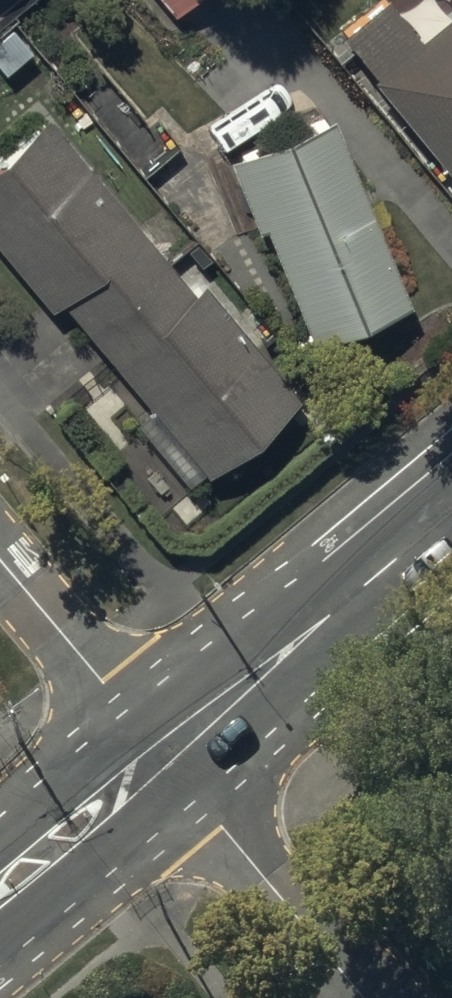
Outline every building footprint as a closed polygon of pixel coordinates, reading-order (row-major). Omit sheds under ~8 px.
[(13,18),(35,0),(0,0),(0,3),(13,18)] [(447,7),(442,0),(395,0),(389,5),(385,0),(377,0),(339,31),(372,70),(367,74),(451,176),(451,3),(447,7)] [(166,261),(43,115),(0,150),(0,251),(47,307),(57,299),(83,330),(166,261)] [(331,115),(226,157),(255,229),(263,226),(309,339),(406,300),(331,115)] [(194,238),(169,258),(191,284),(216,263),(194,238)] [(189,290),(166,261),(83,330),(147,406),(132,419),(185,483),(201,470),(203,473),(296,396),(200,281),(189,290)]
